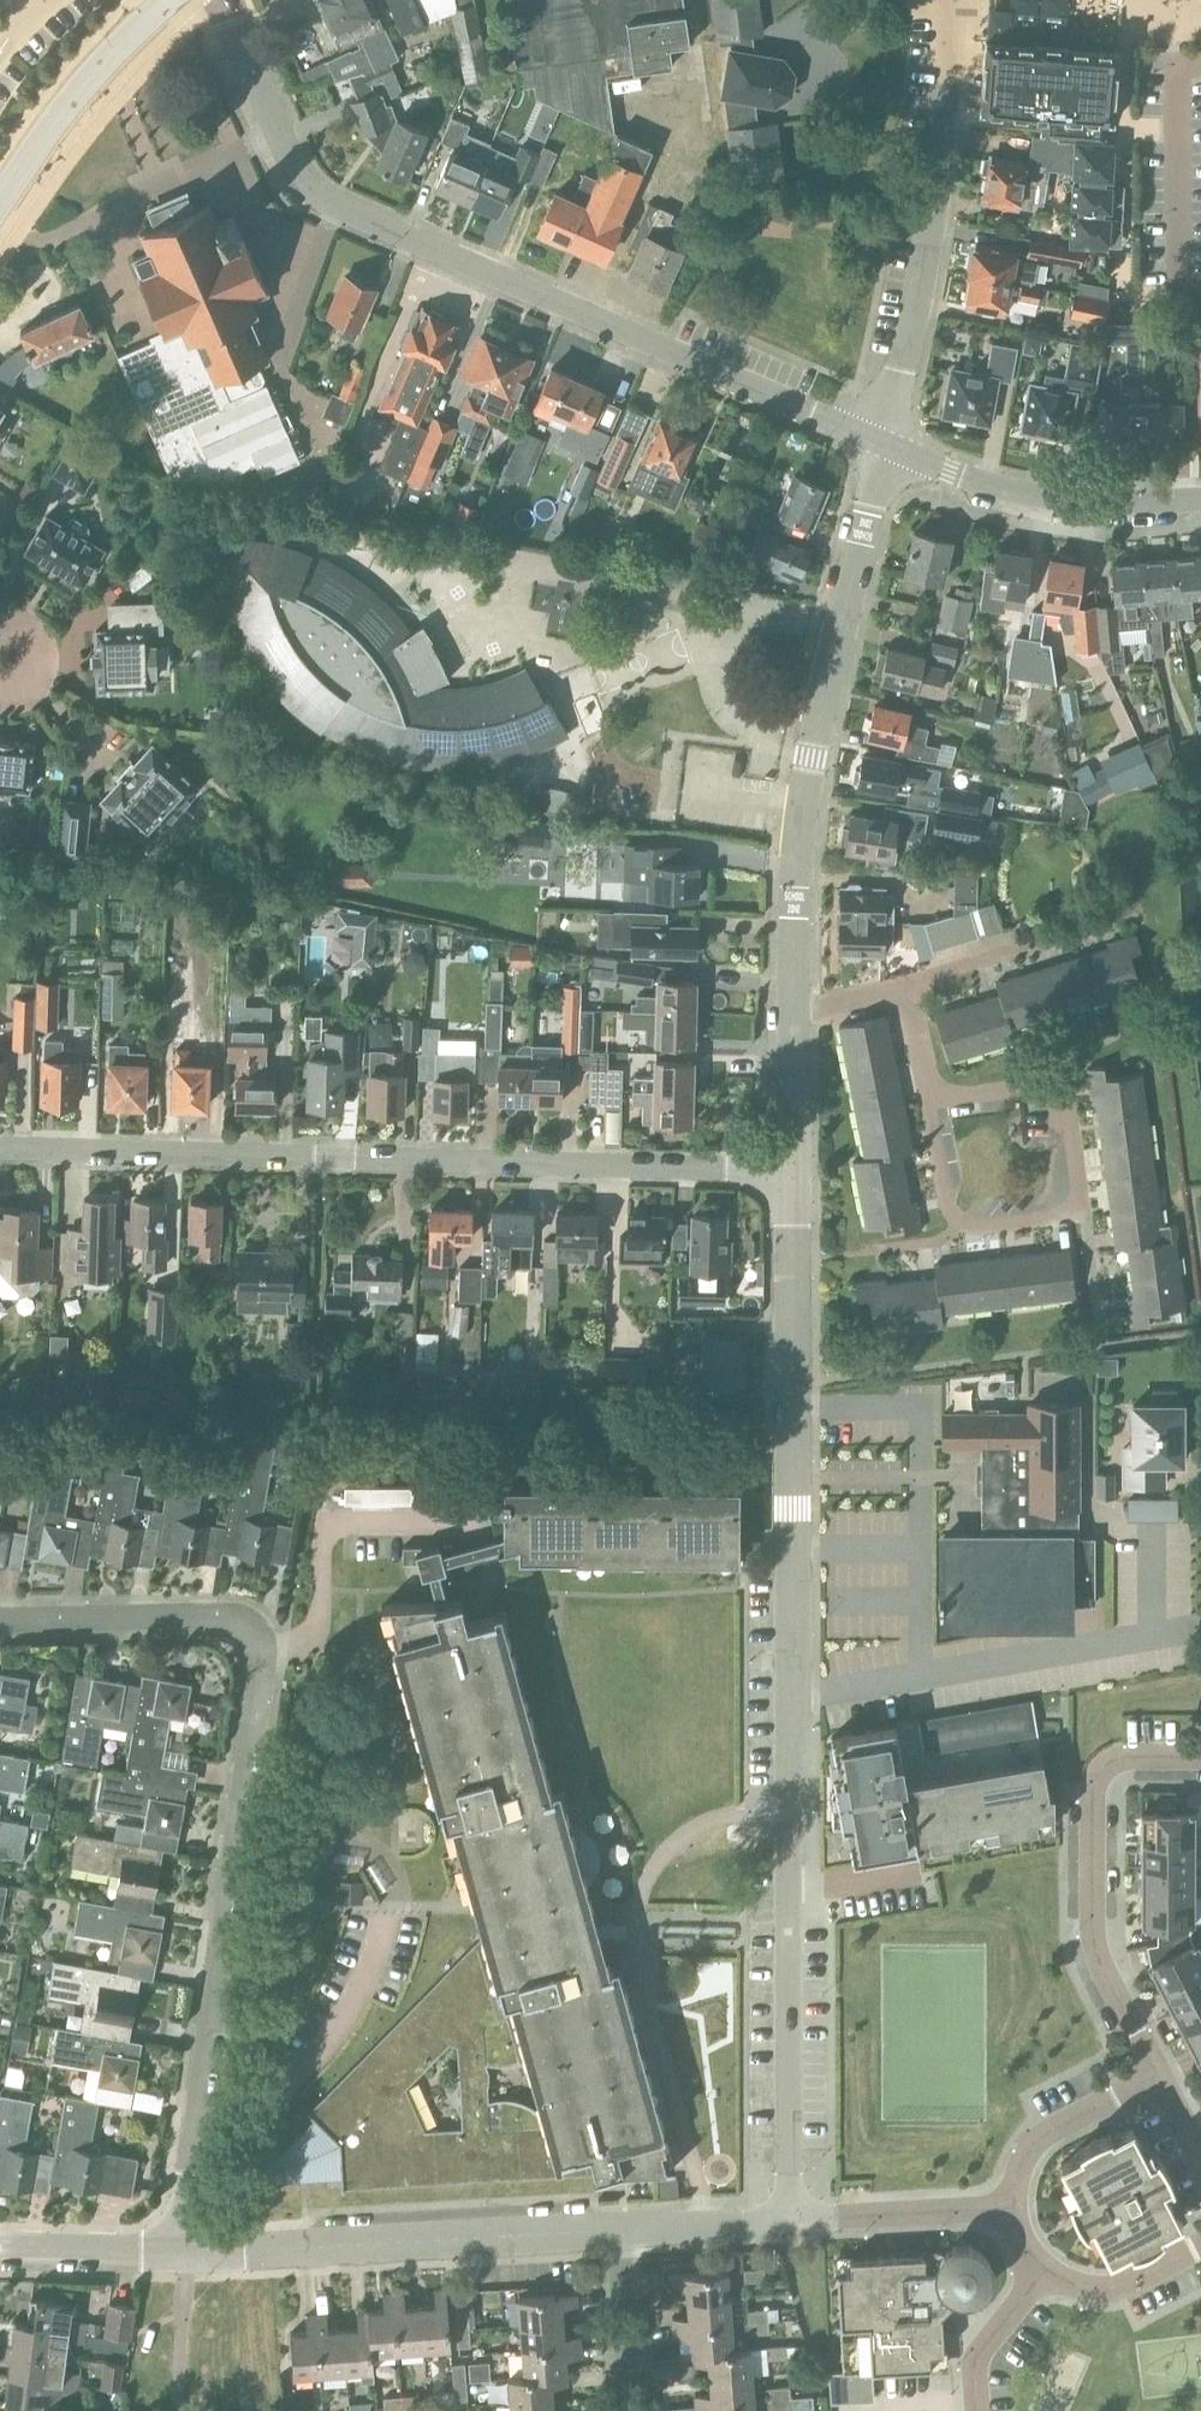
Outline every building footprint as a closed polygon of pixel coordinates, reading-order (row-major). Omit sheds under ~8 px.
[(340,49),(361,39),(344,0),(318,0),(340,49)] [(371,0),(344,0),(361,39),(363,38),(367,47),(376,64),(373,66),(380,81),(385,80),(390,93),(402,88),(389,58),(396,56),(384,29),(378,15),(371,0)] [(415,28),(405,0),(388,0),(401,33),(415,28)] [(415,28),(430,22),(433,30),(447,25),(446,23),(452,20),(456,39),(462,68),(464,67),(468,85),(478,83),(478,80),(491,77),(482,35),(475,0),(405,0),(415,28)] [(519,86),(535,84),(536,96),(615,132),(607,74),(672,65),(669,46),(689,43),(683,0),(507,0),(519,86)] [(720,45),(731,44),(731,49),(724,94),(728,128),(734,181),(783,175),(776,122),(755,125),(752,99),(775,103),(790,92),(794,73),(783,58),(752,53),(750,34),(762,32),(758,0),(715,0),(720,45)] [(839,10),(900,8),(900,0),(839,0),(839,10)] [(980,108),(980,111),(983,112),(983,111),(1043,116),(1041,131),(1041,134),(1092,138),(1104,139),(1104,136),(1104,133),(1102,133),(1102,137),(1097,136),(1098,123),(1105,124),(1105,121),(1109,121),(1109,122),(1112,122),(1113,118),(1112,118),(1114,93),(1116,67),(1118,51),(1091,49),(1091,44),(1092,32),(1014,26),(1013,40),(1012,43),(989,41),(989,40),(985,40),(985,44),(986,44),(980,108)] [(349,75),(349,76),(373,66),(376,64),(367,47),(362,49),(361,46),(351,50),(350,49),(328,60),(329,61),(304,73),(309,84),(334,73),(337,79),(349,77),(349,75)] [(364,134),(388,125),(373,85),(380,81),(373,66),(349,76),(358,100),(352,102),(364,134)] [(452,118),(442,142),(461,150),(471,126),(452,118)] [(397,119),(376,166),(405,178),(426,131),(397,119)] [(451,150),(436,186),(467,199),(482,164),(490,147),(492,142),(468,132),(461,150),(459,154),(451,150)] [(1048,167),(1051,137),(1034,135),(1029,163),(1024,162),(1024,161),(991,156),(991,158),(984,157),(981,173),(988,174),(984,192),(1005,196),(1004,205),(1017,207),(1017,204),(1031,207),(1032,200),(1042,202),(1048,167)] [(1070,213),(1069,244),(1108,246),(1110,215),(1107,215),(1108,209),(1110,209),(1111,184),(1109,184),(1109,178),(1112,178),(1113,142),(1076,140),(1072,176),(1073,177),(1073,183),(1072,182),(1071,207),(1071,213),(1070,213)] [(545,186),(560,152),(545,146),(541,155),(530,179),(545,186)] [(482,164),(467,199),(497,212),(513,177),(500,171),(508,154),(490,147),(482,164)] [(523,147),(512,171),(530,179),(541,155),(523,147)] [(725,157),(706,160),(708,174),(727,171),(725,157)] [(593,162),(575,208),(539,195),(522,240),(596,268),(631,176),(593,162)] [(164,335),(118,355),(170,477),(239,489),(241,474),(240,469),(256,462),(262,476),(300,459),(267,384),(263,386),(255,365),(268,360),(249,316),(257,313),(250,297),(268,289),(242,228),(239,229),(233,214),(217,221),(209,204),(195,210),(188,195),(152,210),(158,226),(142,233),(150,251),(134,258),(141,274),(138,275),(164,335)] [(974,249),(970,271),(1010,278),(1033,282),(1034,280),(1037,262),(1037,258),(1053,260),(1060,262),(1084,266),(1088,248),(1064,244),(1030,239),(1027,252),(1015,249),(1016,248),(1001,245),(997,245),(996,248),(975,244),(974,249)] [(655,303),(676,258),(639,240),(617,285),(655,303)] [(973,274),(968,303),(983,306),(982,310),(1003,313),(1004,305),(1005,306),(1007,297),(1020,299),(1020,302),(1038,305),(1044,306),(1046,290),(1041,289),(1022,286),(1022,288),(1009,286),(1010,278),(970,271),(970,274),(973,274)] [(376,290),(345,276),(328,314),(345,321),(339,335),(354,341),(360,328),(362,329),(370,309),(367,308),(376,290)] [(1108,300),(1109,287),(1091,284),(1089,296),(1108,300)] [(1089,296),(1073,293),(1069,315),(1103,321),(1108,300),(1089,296)] [(5,390),(13,379),(21,369),(29,363),(35,360),(93,332),(79,303),(21,331),(26,343),(16,349),(5,357),(0,363),(0,387),(5,390)] [(1177,308),(1159,308),(1159,309),(1159,317),(1177,318),(1177,308)] [(1139,310),(1139,320),(1153,320),(1153,310),(1139,310)] [(379,407),(400,416),(379,467),(405,479),(428,428),(417,423),(443,363),(444,364),(452,345),(447,342),(454,326),(421,311),(413,327),(412,327),(404,346),(405,346),(379,407)] [(474,416),(503,346),(481,336),(474,351),(471,349),(461,372),(475,378),(468,393),(460,410),(474,416)] [(946,393),(943,406),(945,409),(944,413),(951,415),(953,417),(967,420),(969,418),(990,422),(998,378),(1012,381),(1018,347),(992,342),(985,375),(953,369),(949,391),(946,393)] [(1072,343),(1067,371),(1095,376),(1101,348),(1072,343)] [(1108,404),(1108,426),(1112,426),(1113,445),(1142,445),(1142,399),(1142,372),(1144,372),(1144,343),(1126,343),(1126,372),(1121,372),(1121,391),(1126,391),(1126,404),(1108,404)] [(503,346),(474,416),(490,423),(497,407),(510,412),(517,396),(517,397),(527,374),(524,373),(530,358),(503,346)] [(324,416),(350,426),(359,404),(353,401),(367,368),(355,363),(342,395),(334,392),(324,416)] [(551,367),(533,407),(550,414),(552,411),(569,418),(561,435),(576,442),(574,450),(598,460),(622,406),(607,400),(609,394),(602,391),(602,389),(551,367)] [(1142,399),(1142,445),(1175,445),(1175,426),(1180,426),(1180,404),(1158,404),(1158,399),(1158,390),(1160,390),(1160,372),(1144,372),(1142,372),(1142,399)] [(1044,385),(1030,383),(1022,428),(1027,429),(1029,432),(1043,434),(1046,432),(1067,436),(1075,391),(1074,391),(1076,379),(1061,376),(1046,374),(1044,385)] [(460,426),(436,417),(408,480),(429,489),(438,466),(443,468),(460,426)] [(681,427),(660,418),(642,458),(661,466),(649,493),(674,505),(687,476),(681,474),(699,435),(694,433),(692,428),(685,425),(681,427)] [(8,426),(0,421),(0,441),(8,426)] [(634,443),(619,436),(607,463),(622,469),(634,443)] [(100,461),(71,444),(54,473),(83,490),(100,461)] [(513,452),(504,474),(527,483),(535,465),(529,463),(530,459),(513,452)] [(582,462),(570,491),(586,498),(599,470),(582,462)] [(761,526),(810,548),(811,546),(802,543),(810,526),(811,527),(827,489),(795,474),(780,510),(765,504),(757,522),(758,523),(758,524),(761,525),(761,526)] [(472,537),(481,507),(460,500),(451,530),(472,537)] [(47,515),(26,550),(83,583),(104,548),(85,537),(89,529),(88,525),(74,517),(70,518),(66,526),(47,515)] [(722,561),(733,535),(698,522),(688,548),(722,561)] [(798,577),(810,548),(761,526),(754,542),(746,539),(741,552),(748,555),(748,556),(777,569),(779,573),(788,577),(793,575),(798,577)] [(951,539),(915,531),(905,573),(941,581),(951,539)] [(292,701),(293,701),(304,711),(319,722),(318,723),(322,725),(322,724),(333,731),(350,740),(349,741),(353,743),(353,742),(367,748),(385,754),(389,756),(389,755),(400,758),(400,759),(404,759),(419,761),(438,763),(438,764),(442,764),(442,763),(457,763),(461,763),(461,762),(476,762),(480,762),(480,761),(491,759),(491,760),(496,759),(495,759),(514,754),(528,749),(528,750),(532,748),(534,748),(534,747),(550,740),(566,732),(569,730),(548,694),(545,696),(541,689),(528,668),(527,668),(527,669),(517,674),(500,680),(499,680),(499,681),(492,683),(479,686),(469,688),(456,689),(443,689),(438,688),(435,682),(449,677),(449,676),(448,676),(440,657),(430,639),(433,637),(432,636),(429,638),(421,625),(424,623),(423,622),(408,632),(399,620),(387,606),(384,603),(375,595),(376,595),(373,592),(372,592),(358,580),(346,572),(342,569),(342,570),(326,560),(312,554),(309,552),(308,552),(297,548),(298,548),(294,546),(294,547),(275,542),(261,539),(261,538),(257,538),(242,537),(221,536),(223,557),(225,572),(224,572),(225,576),(226,576),(233,608),(234,612),(239,622),(238,623),(240,627),(240,626),(247,640),(256,656),(258,660),(269,675),(279,686),(278,687),(281,690),(281,689),(290,698),(289,698),(292,701)] [(980,608),(1019,613),(1021,604),(1029,554),(997,549),(994,569),(985,567),(981,589),(982,589),(980,608)] [(1173,596),(1176,596),(1179,617),(1195,616),(1193,594),(1200,594),(1200,555),(1169,558),(1173,596)] [(1043,602),(1061,605),(1058,620),(1063,632),(1074,631),(1075,651),(1100,648),(1096,604),(1074,606),(1082,562),(1050,557),(1043,602)] [(1169,558),(1139,561),(1143,599),(1145,599),(1148,619),(1147,619),(1149,634),(1151,634),(1153,656),(1164,655),(1162,640),(1161,633),(1162,633),(1160,618),(1162,618),(1160,597),(1173,596),(1169,558)] [(1146,627),(1143,599),(1139,561),(1111,563),(1115,602),(1096,604),(1100,648),(1121,647),(1120,630),(1146,627)] [(142,564),(117,575),(123,589),(148,577),(142,564)] [(945,592),(938,625),(969,632),(976,601),(973,600),(975,589),(958,586),(956,595),(945,592)] [(160,602),(111,604),(112,628),(97,629),(97,651),(94,652),(95,667),(98,667),(99,689),(154,687),(154,672),(157,672),(156,642),(153,642),(152,628),(161,628),(160,602)] [(1009,675),(1009,679),(1010,680),(1012,670),(1029,673),(1028,684),(1057,682),(1051,643),(1050,643),(1041,642),(1046,612),(1033,610),(1028,640),(1015,638),(1010,670),(1009,675)] [(931,657),(957,663),(961,646),(935,641),(931,657)] [(948,666),(922,660),(923,655),(888,647),(887,653),(879,652),(875,673),(881,675),(881,679),(941,693),(948,666)] [(989,717),(991,694),(973,692),(970,715),(989,717)] [(909,712),(874,704),(867,734),(898,741),(896,752),(937,761),(940,746),(926,742),(929,727),(907,722),(909,712)] [(580,734),(593,810),(641,802),(640,795),(642,795),(630,725),(580,734)] [(1016,732),(1010,755),(1015,756),(1012,770),(1044,778),(1049,759),(1044,758),(1049,740),(1016,732)] [(1141,739),(1101,758),(1103,761),(1076,774),(1089,801),(1115,788),(1117,792),(1155,774),(1157,779),(1184,766),(1169,735),(1145,747),(1141,739)] [(16,789),(16,788),(30,789),(35,743),(0,739),(0,788),(16,789)] [(124,780),(121,777),(103,797),(147,837),(196,784),(152,744),(134,763),(138,766),(124,780)] [(855,769),(853,782),(857,783),(857,785),(894,792),(895,787),(900,788),(911,789),(908,804),(940,809),(940,807),(980,813),(990,815),(993,795),(983,793),(983,792),(940,785),(943,767),(927,765),(900,760),(900,761),(862,754),(860,769),(855,769)] [(542,786),(533,789),(525,795),(531,802),(538,808),(547,812),(557,813),(566,812),(575,809),(583,803),(577,796),(569,791),(561,787),(551,786),(542,786)] [(64,800),(60,853),(86,855),(90,802),(64,800)] [(923,840),(928,812),(885,805),(883,818),(851,813),(849,828),(843,827),(840,843),(847,844),(846,848),(868,851),(866,865),(895,865),(899,836),(923,840)] [(975,844),(979,818),(937,812),(933,838),(975,844)] [(601,841),(600,878),(622,879),(622,880),(622,895),(648,896),(697,897),(698,863),(680,862),(680,843),(623,842),(601,841)] [(337,863),(337,885),(374,885),(374,863),(337,863)] [(841,905),(840,920),(893,921),(894,894),(884,894),(884,887),(863,887),(859,883),(850,882),(846,886),(841,886),(841,890),(838,894),(837,901),(841,905)] [(979,908),(988,936),(1004,931),(995,903),(979,908)] [(947,915),(955,943),(978,936),(970,908),(947,915)] [(655,910),(614,909),(613,945),(632,946),(632,953),(696,955),(696,947),(699,945),(699,936),(697,933),(697,926),(655,925),(655,910)] [(375,916),(339,912),(337,929),(357,931),(358,924),(374,925),(375,916)] [(932,950),(955,943),(947,915),(924,922),(932,950)] [(892,948),(893,921),(840,920),(840,935),(837,938),(836,946),(839,949),(839,954),(844,954),(848,958),(856,958),(861,954),(883,955),(883,948),(892,948)] [(1093,951),(1108,997),(1141,987),(1130,952),(1141,948),(1136,932),(1114,939),(1115,944),(1093,951)] [(1075,1007),(1108,997),(1093,951),(1061,961),(1075,1007)] [(616,979),(619,959),(588,955),(585,975),(616,979)] [(619,959),(616,979),(652,984),(655,964),(619,959)] [(104,960),(105,1020),(126,1020),(127,961),(104,960)] [(1043,1017),(1075,1007),(1061,961),(1029,971),(1043,1017)] [(1011,1027),(1043,1017),(1029,971),(996,982),(999,994),(1005,1011),(1006,1010),(1011,1027)] [(631,1002),(631,1010),(694,1012),(695,980),(658,979),(657,994),(636,994),(636,1002),(631,1002)] [(58,1027),(60,982),(38,981),(37,998),(36,1026),(58,1027)] [(581,1051),(583,986),(565,985),(564,1051),(581,1051)] [(18,986),(15,1050),(35,1051),(36,1026),(37,998),(35,998),(36,987),(18,986)] [(228,1020),(227,1059),(239,1060),(238,1076),(237,1107),(237,1108),(254,1109),(254,1113),(269,1113),(269,1109),(273,1109),(273,1108),(274,1076),(275,1076),(275,1069),(267,1069),(268,1020),(265,1020),(266,989),(232,989),(231,1020),(228,1020)] [(1015,1039),(1011,1027),(1006,1010),(1005,1011),(999,994),(968,1004),(982,1049),(1015,1039)] [(501,1047),(503,1000),(486,1000),(484,1046),(501,1047)] [(949,1060),(982,1049),(968,1004),(935,1014),(949,1060)] [(595,1011),(582,1010),(581,1051),(594,1051),(595,1011)] [(625,1010),(625,1026),(645,1027),(645,1041),(693,1043),(693,1040),(698,1040),(698,1025),(694,1025),(694,1012),(631,1010),(625,1010)] [(846,1059),(893,1049),(886,1015),(839,1025),(846,1059)] [(419,1049),(420,1017),(406,1017),(405,1049),(419,1049)] [(422,1026),(421,1052),(435,1051),(434,1078),(433,1113),(465,1114),(466,1083),(477,1084),(477,1052),(440,1051),(441,1026),(422,1026)] [(314,1056),(310,1056),(308,1105),(341,1105),(342,1072),(359,1072),(360,1030),(325,1029),(324,1051),(314,1051),(314,1056)] [(45,1060),(44,1100),(58,1101),(57,1106),(73,1106),(73,1101),(76,1102),(76,1080),(79,1080),(80,1061),(81,1061),(81,1047),(63,1047),(63,1039),(44,1038),(44,1060),(45,1060)] [(109,1042),(109,1063),(110,1063),(110,1064),(109,1084),(110,1084),(110,1102),(124,1103),(124,1108),(140,1108),(141,1103),(143,1103),(144,1064),(128,1064),(129,1050),(129,1043),(109,1042)] [(518,1052),(501,1052),(499,1080),(498,1100),(526,1101),(528,1043),(527,1043),(518,1049),(518,1052)] [(528,1043),(526,1101),(560,1102),(562,1053),(544,1053),(545,1043),(528,1043)] [(175,1063),(174,1105),(187,1105),(187,1110),(203,1111),(203,1106),(206,1106),(208,1064),(190,1064),(191,1048),(176,1047),(175,1063)] [(404,1050),(370,1049),(369,1072),(370,1072),(369,1111),(402,1111),(403,1073),(404,1073),(404,1050)] [(852,1092),(900,1082),(893,1049),(846,1059),(852,1092)] [(632,1089),(655,1089),(655,1090),(691,1091),(692,1060),(656,1059),(655,1078),(633,1077),(632,1089)] [(1098,1112),(1146,1106),(1141,1072),(1105,1077),(1104,1065),(1087,1067),(1090,1089),(1095,1089),(1098,1112)] [(589,1103),(604,1104),(604,1067),(590,1067),(589,1103)] [(622,1104),(622,1067),(604,1067),(604,1104),(622,1104)] [(859,1125),(906,1116),(900,1082),(852,1092),(859,1125)] [(691,1122),(691,1091),(655,1090),(655,1089),(632,1089),(632,1103),(642,1103),(642,1121),(691,1122)] [(1102,1146),(1150,1140),(1146,1106),(1098,1112),(1102,1146)] [(883,1155),(901,1152),(913,1149),(906,1116),(859,1125),(865,1158),(883,1154),(883,1155)] [(1107,1179),(1155,1173),(1150,1140),(1102,1146),(1107,1179)] [(860,1194),(907,1184),(901,1152),(883,1155),(883,1154),(865,1158),(853,1160),(860,1194)] [(1155,1173),(1107,1179),(1111,1213),(1159,1207),(1155,1173)] [(907,1184),(860,1194),(867,1228),(902,1220),(904,1231),(921,1228),(917,1206),(912,1207),(907,1184)] [(85,1198),(84,1227),(70,1227),(69,1271),(81,1271),(81,1281),(112,1281),(112,1274),(121,1274),(122,1238),(113,1237),(114,1199),(85,1198)] [(134,1199),(133,1239),(143,1239),(141,1267),(167,1268),(168,1237),(162,1236),(163,1200),(134,1199)] [(221,1202),(191,1201),(190,1237),(200,1237),(200,1258),(220,1259),(221,1238),(220,1238),(221,1202)] [(431,1207),(430,1237),(431,1237),(430,1257),(452,1257),(453,1238),(470,1238),(471,1209),(431,1207)] [(1115,1247),(1128,1246),(1146,1244),(1146,1242),(1164,1240),(1175,1239),(1173,1224),(1162,1225),(1159,1207),(1111,1213),(1115,1247)] [(483,1239),(482,1270),(491,1270),(512,1270),(512,1265),(529,1266),(530,1240),(531,1240),(532,1210),(493,1209),(492,1239),(483,1239)] [(1,1210),(0,1237),(0,1292),(6,1298),(19,1298),(23,1294),(34,1295),(41,1289),(41,1276),(53,1277),(53,1245),(36,1244),(37,1211),(1,1210)] [(544,1239),(544,1265),(557,1265),(557,1258),(588,1259),(588,1260),(588,1264),(596,1264),(596,1260),(603,1260),(604,1239),(595,1239),(596,1212),(557,1211),(556,1240),(544,1239)] [(628,1213),(627,1235),(620,1235),(619,1258),(662,1259),(664,1215),(628,1213)] [(680,1275),(679,1302),(725,1303),(726,1276),(718,1276),(719,1269),(729,1270),(730,1245),(725,1245),(726,1217),(692,1215),(691,1269),(693,1269),(693,1275),(680,1275)] [(1146,1244),(1128,1246),(1132,1279),(1179,1272),(1175,1239),(1164,1240),(1146,1242),(1146,1244)] [(1036,1252),(1042,1300),(1076,1296),(1070,1248),(1036,1252)] [(305,1304),(307,1268),(290,1268),(291,1252),(240,1251),(239,1310),(260,1310),(260,1294),(283,1294),(283,1304),(305,1304)] [(1008,1304),(1042,1300),(1036,1252),(1002,1256),(1008,1304)] [(333,1290),(325,1290),(324,1315),(351,1315),(351,1288),(370,1288),(370,1297),(401,1297),(402,1261),(384,1260),(384,1255),(367,1254),(367,1257),(358,1257),(358,1254),(352,1254),(352,1269),(335,1268),(333,1290)] [(974,1308),(1008,1304),(1002,1256),(968,1260),(974,1308)] [(941,1312),(974,1308),(968,1260),(934,1265),(935,1276),(937,1294),(939,1294),(941,1312)] [(422,1264),(422,1286),(447,1287),(448,1264),(422,1264)] [(461,1267),(458,1300),(475,1302),(478,1269),(461,1267)] [(1132,1279),(1135,1302),(1130,1303),(1133,1324),(1150,1322),(1148,1311),(1184,1307),(1179,1272),(1132,1279)] [(942,1324),(941,1312),(939,1294),(937,1294),(935,1276),(902,1280),(908,1328),(942,1324)] [(908,1328),(902,1280),(879,1283),(878,1278),(856,1281),(858,1298),(870,1296),(874,1333),(908,1328)] [(152,1287),(149,1338),(179,1340),(181,1288),(152,1287)] [(443,1336),(460,1336),(461,1304),(444,1303),(443,1336)] [(397,1310),(396,1377),(417,1377),(418,1310),(397,1310)] [(287,1321),(287,1334),(303,1335),(303,1321),(287,1321)] [(50,1334),(50,1355),(67,1356),(68,1335),(50,1334)] [(709,1369),(680,1369),(679,1399),(711,1397),(711,1382),(739,1382),(739,1379),(742,1377),(743,1367),(739,1365),(739,1336),(709,1336),(709,1369)] [(606,1356),(605,1390),(646,1392),(647,1357),(606,1356)] [(1133,1404),(1134,1460),(1124,1460),(1124,1485),(1165,1485),(1165,1462),(1181,1461),(1181,1404),(1177,1404),(1176,1392),(1153,1392),(1153,1404),(1133,1404)] [(1028,1412),(943,1412),(943,1446),(981,1446),(981,1536),(969,1536),(969,1534),(970,1534),(970,1532),(957,1532),(958,1534),(959,1534),(959,1536),(942,1536),(942,1552),(940,1552),(940,1550),(939,1550),(939,1563),(940,1563),(940,1562),(942,1562),(942,1595),(940,1595),(940,1592),(937,1592),(937,1597),(939,1597),(939,1601),(937,1601),(937,1606),(940,1606),(940,1603),(942,1603),(942,1618),(959,1618),(959,1620),(958,1620),(958,1621),(970,1621),(970,1620),(969,1620),(969,1618),(992,1618),(992,1620),(990,1619),(990,1621),(1020,1621),(1020,1620),(1019,1620),(1019,1618),(1041,1617),(1041,1619),(1040,1619),(1040,1621),(1053,1621),(1053,1619),(1051,1619),(1051,1618),(1068,1618),(1068,1603),(1094,1603),(1094,1536),(1078,1536),(1078,1403),(1028,1403),(1028,1412)] [(168,1415),(165,1433),(176,1435),(179,1417),(168,1415)] [(757,1425),(748,1425),(748,1435),(757,1435),(757,1425)] [(222,1545),(223,1546),(237,1548),(237,1552),(270,1558),(271,1555),(287,1558),(293,1525),(261,1520),(277,1439),(243,1432),(225,1527),(222,1545)] [(95,1518),(90,1549),(105,1551),(104,1555),(138,1561),(138,1558),(155,1561),(157,1547),(156,1547),(159,1528),(128,1523),(138,1473),(122,1470),(127,1442),(126,1442),(127,1436),(111,1433),(104,1467),(95,1518)] [(5,1476),(6,1476),(9,1462),(0,1461),(0,1508),(5,1476)] [(222,1545),(225,1527),(196,1521),(205,1472),(171,1465),(159,1528),(156,1547),(157,1547),(171,1550),(170,1553),(204,1559),(204,1557),(221,1560),(223,1546),(222,1545)] [(462,1465),(462,1504),(488,1504),(488,1482),(587,1482),(587,1465),(462,1465)] [(90,1549),(95,1518),(65,1513),(72,1475),(38,1469),(27,1531),(23,1550),(25,1551),(39,1553),(38,1557),(72,1563),(72,1560),(88,1563),(90,1549)] [(1114,1474),(1097,1474),(1097,1497),(1114,1497),(1114,1474)] [(363,1486),(363,1508),(434,1507),(433,1485),(363,1486)] [(736,1497),(493,1495),(493,1508),(504,1508),(504,1546),(498,1547),(499,1548),(516,1544),(516,1543),(519,1543),(519,1556),(720,1557),(720,1548),(737,1548),(737,1499),(745,1499),(745,1487),(736,1488),(736,1497)] [(27,1531),(0,1526),(0,1564),(6,1565),(6,1563),(22,1566),(25,1551),(23,1550),(27,1531)] [(437,1547),(408,1547),(407,1563),(423,1563),(426,1577),(431,1576),(451,1571),(444,1547),(437,1548),(437,1547)] [(437,1600),(387,1607),(446,1826),(460,1822),(489,1930),(311,2111),(308,2108),(306,2109),(315,2118),(290,2143),(294,2154),(292,2155),(298,2167),(300,2166),(305,2176),(340,2174),(341,2186),(343,2186),(343,2182),(594,2166),(595,2170),(593,2171),(594,2172),(619,2165),(619,2168),(674,2165),(674,2162),(665,2163),(612,1966),(607,1968),(584,1883),(589,1879),(592,1875),(595,1870),(597,1865),(598,1859),(598,1854),(597,1849),(595,1843),(592,1838),(589,1834),(585,1831),(580,1828),(575,1826),(574,1827),(568,1826),(563,1807),(559,1808),(554,1790),(549,1792),(501,1612),(468,1621),(461,1597),(438,1603),(437,1600)] [(21,1724),(30,1677),(0,1671),(0,1720),(21,1724)] [(128,1758),(140,1686),(125,1684),(126,1681),(92,1675),(92,1679),(76,1676),(62,1758),(95,1764),(104,1714),(134,1719),(127,1758),(128,1758)] [(157,1680),(142,1677),(125,1774),(140,1776),(174,1782),(176,1766),(162,1763),(171,1715),(185,1718),(191,1682),(158,1676),(157,1680)] [(933,1752),(1038,1733),(1032,1699),(918,1719),(923,1749),(924,1748),(922,1739),(931,1737),(933,1752)] [(1054,1823),(1053,1791),(1049,1792),(1044,1766),(908,1790),(897,1725),(831,1737),(835,1758),(841,1756),(843,1769),(830,1772),(833,1789),(829,1790),(830,1794),(840,1792),(842,1805),(831,1807),(832,1827),(853,1824),(855,1837),(849,1838),(853,1859),(917,1847),(918,1855),(919,1854),(916,1837),(929,1835),(931,1845),(969,1838),(968,1828),(997,1823),(999,1833),(1038,1826),(1036,1816),(1050,1814),(1052,1823),(1054,1823)] [(0,1751),(0,1786),(24,1790),(30,1757),(0,1751)] [(102,1770),(96,1804),(147,1813),(141,1842),(158,1845),(158,1847),(173,1849),(176,1833),(179,1833),(185,1800),(181,1799),(184,1784),(174,1782),(140,1776),(125,1774),(102,1770)] [(1141,1842),(1192,1842),(1199,1842),(1200,1842),(1200,1834),(1192,1834),(1192,1812),(1175,1812),(1173,1812),(1173,1807),(1159,1807),(1159,1812),(1158,1812),(1141,1812),(1141,1842)] [(12,1856),(13,1855),(22,1856),(28,1822),(0,1817),(0,1853),(12,1856)] [(119,1874),(113,1903),(148,1910),(150,1894),(153,1895),(159,1861),(155,1861),(158,1847),(158,1845),(141,1842),(77,1831),(71,1865),(119,1874)] [(1199,1853),(1199,1842),(1141,1842),(1141,1868),(1192,1868),(1192,1853),(1199,1853)] [(1141,1894),(1192,1894),(1200,1894),(1200,1884),(1192,1884),(1192,1868),(1141,1868),(1141,1894)] [(42,1893),(41,1933),(62,1933),(62,1893),(42,1893)] [(1158,1924),(1158,1943),(1191,1937),(1191,1924),(1192,1924),(1192,1894),(1141,1894),(1141,1924),(1158,1924)] [(161,1912),(148,1910),(113,1903),(79,1897),(73,1932),(123,1940),(117,1970),(136,1973),(135,1975),(150,1977),(153,1961),(156,1962),(162,1928),(158,1927),(161,1912)] [(1191,1937),(1158,1943),(1147,1945),(1151,1965),(1150,1966),(1162,1990),(1200,1970),(1200,1955),(1195,1943),(1194,1944),(1191,1937)] [(34,1939),(31,1952),(49,1956),(51,1943),(34,1939)] [(136,1973),(117,1970),(54,1959),(48,1993),(85,1999),(80,2029),(57,2025),(125,2037),(128,2022),(130,2023),(136,1989),(133,1989),(135,1975),(136,1973)] [(1162,1990),(1173,2012),(1200,1998),(1200,1970),(1162,1990)] [(1184,2034),(1200,2025),(1200,1998),(1173,2012),(1184,2034)] [(97,2083),(95,2099),(99,2100),(131,2106),(139,2056),(135,2055),(138,2040),(125,2037),(57,2025),(51,2059),(100,2068),(97,2083)] [(1200,2053),(1200,2025),(1184,2034),(1196,2056),(1200,2053)] [(49,2186),(54,2154),(24,2149),(33,2099),(0,2093),(0,2177),(1,2177),(0,2180),(0,2181),(32,2186),(33,2184),(49,2186)] [(90,2149),(99,2100),(95,2099),(65,2094),(54,2154),(49,2186),(50,2187),(52,2176),(66,2178),(65,2182),(99,2187),(99,2185),(132,2190),(138,2158),(90,2149)] [(1078,2149),(1067,2159),(1061,2162),(1110,2256),(1181,2220),(1132,2126),(1126,2129),(1110,2132),(1091,2139),(1078,2149)] [(678,2178),(659,2178),(659,2194),(678,2194),(678,2178)] [(843,2370),(829,2371),(831,2400),(875,2397),(873,2369),(945,2365),(942,2314),(956,2297),(964,2298),(971,2297),(978,2295),(984,2290),(988,2284),(991,2277),(991,2269),(990,2262),(986,2255),(981,2250),(974,2246),(967,2244),(959,2245),(952,2247),(946,2251),(941,2257),(925,2258),(925,2254),(837,2259),(843,2370)] [(745,2281),(765,2280),(764,2269),(744,2270),(745,2281)] [(686,2300),(729,2297),(728,2270),(668,2275),(669,2285),(685,2283),(686,2300)] [(560,2284),(560,2292),(576,2291),(575,2283),(560,2284)] [(437,2303),(420,2304),(424,2348),(451,2345),(446,2286),(445,2286),(436,2287),(437,2303)] [(385,2307),(368,2308),(372,2352),(398,2350),(393,2290),(384,2291),(385,2307)] [(402,2290),(393,2290),(398,2350),(424,2348),(420,2304),(403,2306),(402,2290)] [(520,2323),(564,2319),(562,2302),(578,2301),(577,2291),(576,2291),(560,2292),(518,2296),(520,2323)] [(672,2328),(731,2323),(729,2297),(686,2300),(687,2316),(671,2318),(672,2328)] [(37,2299),(34,2324),(100,2333),(101,2323),(70,2319),(72,2306),(71,2306),(72,2303),(37,2299)] [(108,2303),(105,2334),(128,2337),(131,2337),(135,2306),(108,2303)] [(360,2325),(343,2326),(347,2370),(361,2369),(362,2381),(374,2380),(373,2368),(372,2352),(368,2308),(359,2309),(360,2325)] [(468,2308),(456,2309),(457,2327),(469,2326),(468,2308)] [(747,2310),(748,2322),(768,2320),(767,2308),(747,2310)] [(325,2312),(316,2313),(320,2372),(347,2370),(343,2326),(326,2328),(325,2312)] [(308,2329),(290,2331),(293,2374),(320,2372),(316,2313),(307,2313),(308,2329)] [(522,2349),(582,2344),(581,2335),(565,2336),(564,2319),(520,2323),(522,2349)] [(769,2333),(768,2320),(748,2322),(749,2334),(769,2333)] [(15,2322),(12,2349),(65,2355),(67,2341),(98,2345),(100,2333),(34,2324),(15,2322)] [(690,2352),(750,2348),(750,2347),(733,2348),(731,2323),(672,2328),(673,2336),(689,2335),(690,2352)] [(457,2327),(458,2346),(471,2345),(469,2326),(457,2327)] [(105,2334),(100,2333),(98,2345),(126,2349),(128,2337),(105,2334)] [(524,2375),(568,2371),(566,2354),(582,2353),(582,2344),(522,2349),(524,2374),(524,2375)] [(787,2345),(766,2347),(767,2359),(787,2357),(787,2345)] [(708,2377),(752,2374),(750,2348),(690,2352),(691,2362),(707,2360),(708,2377)] [(12,2349),(9,2375),(62,2381),(80,2384),(82,2374),(63,2372),(65,2355),(12,2349)] [(107,2362),(104,2389),(122,2391),(125,2364),(107,2362)] [(452,2363),(453,2380),(466,2379),(465,2362),(452,2363)] [(510,2402),(554,2399),(552,2383),(568,2381),(568,2371),(524,2375),(524,2374),(508,2376),(510,2402)] [(693,2395),(694,2404),(754,2400),(752,2374),(708,2377),(710,2393),(693,2395)] [(6,2401),(40,2406),(40,2404),(59,2406),(61,2392),(89,2395),(91,2385),(80,2384),(62,2381),(9,2375),(6,2401)] [(466,2379),(453,2380),(454,2391),(455,2399),(467,2398),(466,2379)] [(769,2387),(770,2398),(790,2396),(790,2385),(769,2387)] [(436,2392),(436,2405),(455,2403),(455,2399),(454,2391),(436,2392)] [(419,2393),(401,2395),(402,2407),(420,2406),(419,2393)] [(383,2396),(384,2409),(402,2407),(401,2395),(383,2396)] [(694,2404),(695,2410),(759,2410),(813,2407),(813,2395),(790,2396),(770,2398),(754,2400),(694,2404)] [(554,2399),(510,2402),(511,2410),(555,2410),(554,2399)]
